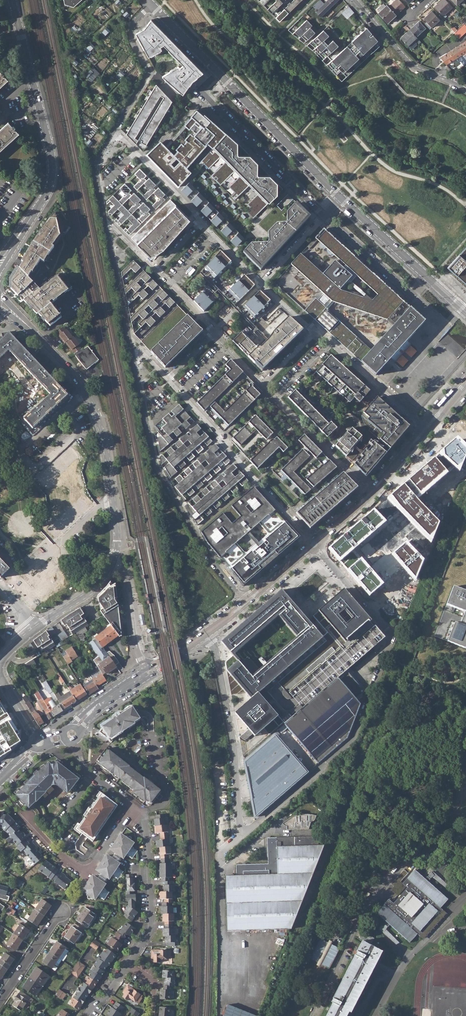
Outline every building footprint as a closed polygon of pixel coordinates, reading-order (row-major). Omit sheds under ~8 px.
[(268,9),(272,13),(275,10),(276,11),(278,8),(277,8),(280,4),(282,3),(285,0),(277,0),(268,9)] [(286,7),(290,11),(301,0),(293,0),(286,7)] [(317,9),(316,9),(315,10),(316,11),(321,17),(338,0),(327,0),(317,9)] [(400,0),(395,0),(388,6),(396,15),(405,6),(400,0)] [(446,0),(441,0),(434,6),(443,16),(444,15),(445,14),(452,7),(446,0)] [(284,8),(289,13),(290,11),(286,7),(282,3),(280,4),(284,8)] [(388,6),(387,4),(386,6),(383,3),(377,9),(379,11),(378,12),(388,22),(396,15),(388,6)] [(349,6),(342,12),(347,19),(355,12),(349,6)] [(279,14),(276,17),(280,21),(289,13),(284,8),(281,12),(280,11),(278,13),(279,14)] [(440,19),(432,11),(423,18),(427,22),(425,23),(430,29),(440,19)] [(156,25),(151,20),(144,29),(136,33),(149,57),(161,51),(159,48),(163,46),(182,66),(179,68),(179,67),(162,76),(183,94),(192,81),(203,73),(197,66),(167,36),(156,25)] [(307,20),(292,33),(304,43),(315,33),(310,28),(312,26),(307,20)] [(425,28),(419,21),(410,29),(416,36),(425,28)] [(350,49),(347,46),(326,65),(336,75),(341,71),(347,77),(379,46),(376,43),(371,37),(370,36),(372,34),(366,28),(352,42),(354,44),(350,49)] [(416,36),(410,29),(407,32),(407,33),(401,38),(410,47),(412,47),(416,43),(416,42),(414,39),(414,38),(416,36)] [(324,30),(310,42),(315,48),(313,50),(322,61),(338,45),(333,40),(331,42),(328,45),(327,43),(325,42),(324,40),(327,37),(329,35),(324,30)] [(462,44),(440,57),(446,64),(462,54),(465,59),(465,40),(462,44)] [(115,62),(110,57),(101,66),(106,71),(111,66),(112,67),(114,66),(113,65),(115,62)] [(152,76),(155,79),(161,74),(157,71),(152,76)] [(84,76),(97,88),(101,84),(92,75),(91,76),(87,73),(84,76)] [(143,151),(146,145),(148,146),(174,103),(166,94),(156,85),(126,134),(133,141),(136,144),(143,151)] [(226,133),(199,108),(198,109),(192,116),(190,118),(187,121),(197,131),(196,132),(195,131),(174,155),(167,148),(165,146),(163,143),(161,144),(161,145),(158,143),(146,155),(178,187),(191,172),(187,168),(208,144),(213,148),(226,133)] [(185,123),(172,139),(174,141),(188,125),(195,131),(196,132),(197,131),(187,121),(190,118),(189,118),(185,123)] [(18,133),(14,129),(12,126),(11,126),(8,122),(0,129),(0,150),(18,133)] [(213,148),(199,163),(202,166),(204,164),(208,160),(213,164),(221,157),(226,162),(211,176),(217,181),(221,177),(225,181),(235,171),(240,176),(232,183),(238,189),(235,193),(231,196),(235,200),(249,186),(251,184),(259,193),(258,194),(247,204),(251,208),(252,209),(250,211),(255,216),(283,189),(238,143),(226,133),(213,148)] [(213,164),(208,160),(204,164),(209,169),(213,164)] [(144,183),(147,181),(143,177),(145,174),(140,169),(135,174),(141,180),(139,182),(139,181),(134,186),(137,190),(144,183)] [(153,192),(156,190),(152,186),(155,184),(154,183),(149,178),(147,181),(144,183),(150,190),(149,191),(148,190),(143,196),(146,199),(153,192)] [(237,230),(189,182),(181,190),(228,238),(237,230)] [(125,183),(120,188),(126,195),(125,196),(124,196),(119,201),(122,205),(129,198),(132,195),(128,192),(131,189),(125,183)] [(238,189),(232,183),(229,187),(235,193),(238,189)] [(258,194),(259,193),(251,184),(249,186),(258,194)] [(156,209),(165,199),(162,196),(164,193),(158,187),(156,190),(153,192),(160,199),(158,201),(158,200),(152,205),(156,209)] [(132,195),(129,198),(136,204),(134,206),(133,205),(128,210),(132,214),(138,207),(141,205),(137,201),(140,199),(134,193),(132,195)] [(107,201),(107,204),(110,201),(114,205),(108,211),(109,214),(111,213),(112,214),(118,209),(122,205),(119,201),(113,195),(107,201)] [(132,238),(149,256),(162,248),(179,228),(188,218),(170,200),(132,238)] [(248,241),(240,249),(261,271),(311,217),(295,201),(285,211),(285,220),(284,222),(275,221),(266,230),(266,239),(264,241),(248,241)] [(141,205),(138,207),(145,214),(143,215),(137,220),(141,223),(150,214),(147,211),(149,208),(144,202),(141,205)] [(127,218),(132,214),(128,210),(122,205),(118,209),(124,215),(118,220),(116,218),(114,220),(116,222),(116,223),(118,221),(122,224),(127,218)] [(131,233),(141,223),(137,220),(132,214),(127,218),(133,224),(127,229),(126,228),(123,230),(124,231),(126,232),(128,230),(131,233)] [(34,243),(23,263),(33,273),(34,274),(41,261),(45,263),(49,256),(51,253),(54,247),(53,246),(61,235),(57,220),(50,220),(34,243)] [(353,355),(362,345),(355,339),(357,337),(325,309),(333,300),(388,318),(395,324),(411,309),(378,279),(352,256),(351,255),(352,254),(329,234),(323,229),(291,264),(321,292),(304,310),(353,355)] [(240,234),(237,230),(228,238),(232,242),(240,234)] [(447,267),(465,284),(465,247),(447,267)] [(231,261),(221,251),(200,273),(210,283),(231,261)] [(133,260),(121,272),(122,277),(131,268),(136,273),(141,268),(133,260)] [(20,269),(28,278),(33,273),(23,263),(20,269)] [(28,278),(20,269),(19,268),(10,282),(10,286),(21,298),(22,297),(50,326),(61,317),(50,304),(71,287),(67,282),(65,284),(57,273),(38,288),(28,278)] [(143,271),(125,289),(126,294),(131,288),(136,293),(131,297),(134,300),(138,295),(143,300),(148,295),(144,290),(148,286),(153,291),(158,285),(143,271)] [(236,307),(234,305),(254,286),(255,288),(256,286),(251,281),(245,275),(227,293),(225,291),(223,293),(225,295),(223,296),(224,297),(234,308),(236,307)] [(219,297),(209,287),(194,301),(204,312),(219,297)] [(160,317),(165,312),(161,308),(165,303),(170,308),(175,303),(160,288),(130,317),(131,322),(139,315),(143,319),(138,324),(141,327),(146,322),(150,327),(156,322),(151,317),(156,313),(160,317)] [(248,321),(248,322),(271,300),(263,294),(260,290),(240,311),(238,309),(237,311),(248,321)] [(222,317),(230,309),(223,302),(219,305),(221,308),(217,313),(222,317)] [(178,305),(141,341),(158,360),(163,366),(201,329),(190,318),(178,305)] [(425,321),(411,309),(395,324),(371,351),(361,362),(376,375),(391,358),(407,341),(425,321)] [(258,337),(248,326),(233,341),(240,349),(262,371),(304,330),(289,317),(274,331),(268,340),(260,348),(253,341),(258,337)] [(65,329),(63,326),(61,328),(55,333),(63,343),(64,342),(72,336),(66,329),(65,329)] [(163,366),(165,368),(203,331),(201,329),(163,366)] [(2,358),(9,351),(50,395),(24,419),(32,429),(68,395),(9,333),(7,334),(7,335),(0,342),(0,359),(2,358)] [(72,336),(64,342),(73,353),(81,349),(78,344),(72,336)] [(353,355),(361,362),(371,351),(357,337),(355,339),(362,345),(353,355)] [(407,341),(391,358),(395,362),(411,344),(407,341)] [(81,349),(73,353),(85,370),(98,360),(87,346),(81,349)] [(331,355),(316,372),(350,402),(351,400),(357,405),(370,391),(331,355)] [(199,400),(197,402),(204,411),(208,407),(210,409),(220,419),(228,427),(260,395),(257,391),(259,389),(254,383),(252,386),(245,379),(248,377),(242,371),(231,360),(225,365),(230,370),(228,372),(223,377),(218,382),(212,388),(206,393),(199,400)] [(254,383),(248,377),(245,379),(252,386),(254,383)] [(318,428),(327,437),(337,428),(298,388),(288,397),(318,428)] [(385,404),(377,397),(361,416),(364,424),(370,429),(369,430),(390,449),(409,426),(385,404)] [(179,405),(153,428),(159,431),(155,434),(158,449),(159,448),(160,451),(167,445),(178,436),(182,433),(178,428),(182,424),(186,429),(190,425),(186,421),(191,417),(179,405)] [(235,435),(232,438),(237,443),(235,445),(236,446),(258,469),(265,462),(279,448),(283,452),(288,448),(277,437),(275,439),(273,441),(269,437),(273,433),(256,415),(251,420),(245,426),(239,431),(235,435)] [(169,449),(166,451),(170,456),(166,459),(162,455),(160,457),(161,465),(169,479),(176,473),(178,472),(174,467),(178,464),(181,468),(184,466),(186,464),(182,460),(186,456),(190,461),(192,459),(195,457),(191,452),(195,449),(199,453),(201,452),(204,449),(200,445),(204,441),(207,446),(210,444),(213,441),(205,433),(200,437),(197,433),(201,429),(197,424),(194,427),(185,435),(181,439),(176,443),(175,444),(179,448),(175,451),(171,447),(169,449)] [(348,431),(335,446),(346,457),(346,456),(347,457),(352,461),(358,453),(353,449),(359,441),(360,440),(359,440),(361,437),(362,436),(352,428),(351,429),(349,431),(348,431)] [(299,491),(304,497),(336,467),(307,437),(305,434),(298,440),(305,447),(303,450),(297,454),(291,460),(285,466),(280,470),(293,484),(299,491)] [(457,438),(439,455),(459,472),(465,455),(465,447),(457,438)] [(363,454),(354,465),(357,467),(366,477),(368,475),(384,456),(386,453),(381,449),(379,447),(373,442),(373,443),(371,441),(369,443),(371,445),(366,451),(365,450),(363,453),(363,454)] [(184,479),(180,475),(178,476),(175,479),(179,484),(174,487),(183,502),(186,499),(183,495),(186,492),(190,496),(192,494),(195,492),(191,487),(195,484),(199,488),(201,487),(204,484),(200,480),(204,477),(208,481),(210,478),(212,477),(209,472),(213,469),(216,473),(218,472),(221,469),(217,465),(222,461),(226,465),(228,464),(231,461),(223,453),(218,457),(214,453),(219,448),(215,444),(213,447),(204,455),(199,458),(195,462),(193,464),(197,468),(193,472),(189,467),(186,470),(184,471),(188,476),(184,479)] [(70,448),(38,478),(47,487),(78,457),(70,448)] [(447,473),(434,458),(387,499),(431,544),(439,523),(417,500),(447,473)] [(195,497),(193,499),(197,504),(193,507),(197,511),(191,516),(197,525),(204,519),(200,515),(204,512),(208,516),(212,512),(209,508),(213,504),(216,509),(221,504),(217,500),(221,497),(225,501),(230,497),(226,493),(230,489),(234,494),(238,490),(235,485),(238,482),(242,486),(249,481),(241,472),(236,477),(232,473),(237,468),(233,464),(230,467),(221,475),(216,479),(213,482),(210,484),(214,489),(210,492),(206,487),(204,489),(201,492),(205,496),(201,499),(198,495),(195,497)] [(343,473),(297,513),(298,514),(311,528),(318,522),(332,510),(347,496),(356,488),(344,474),(343,473)] [(254,486),(201,532),(203,535),(252,493),(259,502),(264,497),(254,486)] [(288,548),(300,537),(264,497),(259,502),(252,493),(203,535),(207,542),(208,543),(214,550),(232,573),(244,586),(254,577),(269,564),(288,548)] [(86,508),(77,499),(46,528),(55,537),(86,508)] [(386,522),(373,509),(327,549),(369,597),(384,585),(353,550),(386,522)] [(424,560),(406,542),(391,554),(415,581),(424,560)] [(10,569),(0,558),(0,577),(1,578),(10,569)] [(105,589),(98,595),(99,601),(103,609),(100,610),(103,615),(118,606),(118,605),(114,599),(117,597),(115,583),(111,586),(109,583),(105,589)] [(465,649),(465,645),(465,592),(453,587),(446,605),(465,612),(460,625),(454,623),(447,642),(465,649)] [(253,734),(255,736),(277,716),(284,724),(385,637),(344,589),(309,619),(283,588),(221,642),(233,656),(225,662),(251,699),(235,713),(249,729),(239,737),(245,740),(253,734)] [(103,615),(111,625),(118,635),(119,637),(121,635),(121,636),(118,606),(103,615)] [(67,625),(73,634),(75,632),(84,627),(88,624),(84,618),(82,619),(80,616),(82,615),(84,614),(80,608),(61,620),(65,626),(67,625)] [(103,631),(110,641),(118,635),(111,625),(103,631)] [(40,646),(44,652),(45,651),(51,647),(55,645),(51,639),(50,639),(48,636),(49,636),(50,637),(56,633),(52,626),(33,640),(37,647),(40,646)] [(75,632),(78,636),(87,630),(84,627),(75,632)] [(61,641),(68,637),(64,630),(57,635),(61,641)] [(95,638),(102,647),(110,641),(103,631),(94,637),(95,638)] [(107,674),(116,667),(115,665),(109,657),(106,653),(102,647),(95,638),(89,642),(99,656),(93,660),(98,669),(101,673),(102,675),(106,672),(107,674)] [(63,657),(67,664),(72,661),(71,660),(77,657),(71,647),(65,651),(67,654),(63,657)] [(109,657),(115,665),(119,662),(114,655),(109,651),(106,653),(109,657)] [(23,667),(25,669),(35,663),(33,659),(22,665),(23,667)] [(347,670),(284,724),(318,763),(347,738),(364,695),(363,694),(365,692),(347,670)] [(8,674),(12,681),(18,677),(14,671),(8,674)] [(90,677),(87,671),(84,673),(89,681),(83,685),(89,694),(98,689),(96,686),(91,679),(90,677)] [(91,679),(96,686),(106,680),(102,675),(101,673),(98,674),(91,679)] [(54,699),(56,697),(54,694),(52,691),(46,681),(42,683),(49,693),(50,693),(54,699)] [(70,691),(76,701),(86,694),(80,684),(73,688),(74,690),(72,691),(71,689),(70,686),(68,688),(70,691)] [(61,702),(65,708),(76,701),(70,691),(61,696),(63,701),(61,702)] [(1,736),(4,734),(5,736),(2,738),(0,735),(0,756),(12,749),(10,746),(24,738),(16,726),(19,725),(9,709),(7,710),(1,700),(3,699),(0,694),(0,734),(1,736)] [(53,717),(43,701),(42,699),(40,695),(36,697),(38,701),(43,709),(42,710),(36,702),(34,704),(36,708),(39,713),(41,716),(45,713),(46,714),(49,719),(53,717)] [(43,701),(53,717),(62,711),(58,704),(55,706),(52,700),(51,701),(49,697),(43,701)] [(43,722),(38,713),(35,711),(34,709),(29,701),(25,703),(39,725),(43,722)] [(122,732),(134,724),(133,722),(140,718),(131,706),(102,725),(104,727),(100,732),(106,737),(107,736),(110,738),(121,730),(122,732)] [(285,745),(274,733),(243,760),(245,762),(244,763),(245,764),(244,765),(246,767),(245,768),(246,769),(245,770),(247,772),(246,773),(247,774),(246,775),(248,777),(285,745)] [(248,777),(247,778),(248,779),(247,780),(249,782),(248,782),(249,784),(248,785),(250,787),(249,787),(250,789),(249,790),(251,791),(250,792),(251,794),(250,795),(252,796),(251,797),(252,799),(251,800),(252,801),(252,802),(253,804),(252,805),(253,806),(252,807),(254,809),(253,809),(254,811),(253,812),(255,814),(254,814),(256,817),(307,773),(307,772),(307,771),(285,745),(248,777)] [(134,771),(106,749),(97,761),(102,765),(101,766),(113,776),(113,775),(119,779),(135,791),(133,793),(144,802),(146,800),(152,804),(156,799),(159,801),(163,797),(159,795),(161,792),(138,775),(139,774),(135,771),(134,771)] [(27,780),(14,793),(21,800),(19,802),(23,806),(25,804),(29,808),(36,802),(40,799),(39,799),(42,796),(43,796),(46,793),(46,792),(52,786),(56,786),(67,794),(71,789),(73,790),(76,786),(75,785),(81,777),(73,771),(71,774),(64,768),(66,766),(59,760),(57,763),(55,761),(50,761),(49,763),(48,762),(40,768),(33,774),(34,775),(28,781),(27,780)] [(115,810),(117,806),(106,797),(105,799),(100,795),(76,830),(92,842),(97,836),(95,834),(113,808),(115,810)] [(97,836),(115,810),(113,808),(95,834),(97,836)] [(2,825),(2,828),(10,836),(18,829),(20,827),(7,814),(5,816),(3,815),(3,812),(0,812),(0,825),(2,825)] [(287,827),(287,830),(309,829),(312,821),(314,821),(315,820),(317,816),(314,815),(307,814),(299,815),(292,818),(285,822),(282,824),(284,826),(285,826),(287,827)] [(156,826),(166,825),(165,818),(164,818),(164,815),(156,815),(157,819),(154,819),(155,826),(156,826)] [(161,833),(161,836),(168,836),(168,832),(169,832),(168,825),(166,825),(156,826),(156,833),(161,833)] [(18,829),(10,836),(5,840),(8,844),(13,844),(14,843),(16,845),(16,847),(20,852),(23,850),(29,844),(24,839),(24,838),(24,835),(21,831),(20,832),(18,829)] [(121,835),(111,850),(116,853),(122,857),(124,858),(126,855),(128,857),(129,856),(132,858),(136,853),(136,851),(133,850),(134,849),(131,847),(134,844),(121,835)] [(160,848),(169,847),(168,836),(161,836),(161,840),(157,840),(157,848),(160,848)] [(237,874),(225,875),(227,931),(292,929),(324,845),(319,845),(318,837),(267,838),(269,864),(237,865),(237,874)] [(38,851),(36,848),(37,847),(32,842),(29,844),(23,850),(26,853),(25,854),(29,858),(34,863),(35,864),(43,857),(41,854),(40,855),(38,852),(38,851)] [(160,848),(161,859),(168,858),(168,854),(171,854),(170,846),(169,847),(160,848)] [(112,859),(118,863),(119,862),(121,861),(121,859),(122,857),(116,853),(115,855),(113,855),(113,857),(112,859)] [(118,863),(112,859),(107,855),(97,870),(102,874),(108,878),(109,879),(112,876),(114,878),(115,876),(118,879),(122,872),(119,870),(120,869),(117,867),(120,864),(118,863)] [(160,863),(160,870),(172,871),(172,863),(169,864),(168,858),(161,859),(161,863),(160,863)] [(38,869),(51,879),(53,878),(58,871),(58,870),(45,860),(38,869)] [(172,871),(160,870),(160,877),(162,877),(162,881),(169,881),(169,877),(172,877),(172,871)] [(388,899),(376,913),(409,942),(448,899),(415,870),(402,883),(407,888),(393,903),(388,899)] [(54,881),(64,889),(70,881),(65,877),(66,876),(61,872),(60,873),(58,871),(53,878),(55,880),(54,881)] [(108,878),(102,874),(101,875),(98,876),(99,878),(98,879),(104,884),(105,882),(107,882),(107,879),(108,878)] [(133,875),(126,875),(126,879),(127,879),(127,891),(126,891),(126,902),(128,902),(128,906),(123,912),(125,913),(123,916),(131,921),(138,912),(135,910),(135,902),(136,902),(136,895),(133,895),(133,891),(135,891),(135,884),(133,884),(133,879),(133,875)] [(98,879),(93,876),(89,881),(83,891),(95,899),(97,896),(100,898),(101,897),(104,899),(108,893),(105,891),(106,890),(103,888),(105,885),(104,884),(98,879)] [(164,885),(164,892),(170,892),(174,890),(174,885),(174,881),(169,881),(162,881),(162,885),(164,885)] [(9,887),(4,886),(0,885),(0,899),(9,901),(10,897),(7,896),(9,887)] [(173,902),(172,892),(170,892),(165,893),(160,895),(160,899),(165,899),(165,902),(170,902),(173,902)] [(35,910),(44,916),(51,906),(42,900),(35,910)] [(163,913),(173,913),(173,906),(170,906),(170,902),(165,902),(163,902),(163,906),(161,906),(161,913),(163,913)] [(77,921),(88,928),(96,916),(89,911),(92,906),(89,905),(86,909),(86,908),(77,921)] [(10,907),(7,912),(13,916),(16,910),(10,907)] [(28,920),(37,926),(44,916),(35,910),(28,920)] [(163,913),(163,920),(165,920),(165,924),(172,924),(172,921),(174,921),(174,913),(173,913),(163,913)] [(127,922),(121,930),(120,929),(117,932),(124,937),(127,934),(129,936),(135,928),(127,922)] [(14,934),(23,940),(30,930),(21,924),(14,934)] [(65,938),(75,945),(82,934),(85,930),(75,924),(73,927),(65,938)] [(165,935),(175,935),(175,928),(172,928),(172,924),(165,924),(165,928),(163,928),(163,935),(165,935)] [(374,938),(363,930),(359,937),(371,944),(374,938)] [(112,937),(107,944),(117,951),(122,944),(120,943),(122,940),(123,941),(125,938),(124,937),(117,932),(115,935),(118,938),(116,940),(112,937)] [(7,944),(16,951),(23,940),(14,934),(7,944)] [(163,946),(175,946),(175,941),(176,941),(176,935),(175,935),(165,935),(165,942),(163,942),(163,946)] [(309,958),(318,962),(328,942),(320,938),(309,958)] [(94,940),(90,945),(96,949),(100,944),(94,940)] [(50,952),(60,958),(66,949),(67,948),(57,941),(50,952)] [(349,1011),(351,1012),(382,951),(362,941),(331,1001),(333,1002),(326,1015),(346,1015),(349,1011)] [(340,948),(331,944),(321,964),(329,968),(340,948)] [(62,960),(64,961),(67,956),(67,954),(69,951),(66,949),(60,958),(62,960)] [(102,954),(112,961),(116,955),(108,949),(106,952),(104,951),(102,954)] [(160,958),(167,958),(167,956),(171,956),(171,949),(152,949),(152,954),(154,954),(154,957),(154,962),(160,962),(160,958)] [(52,969),(55,965),(60,958),(50,952),(43,962),(52,969)] [(8,969),(15,959),(6,953),(0,961),(0,964),(8,969)] [(104,971),(108,965),(109,965),(112,961),(102,954),(101,953),(91,969),(92,969),(102,976),(105,971),(104,971)] [(141,960),(137,965),(142,969),(146,964),(141,960)] [(79,961),(71,973),(77,977),(85,966),(79,961)] [(29,977),(42,986),(49,975),(37,967),(29,977)] [(89,977),(97,982),(102,976),(92,969),(90,972),(92,973),(89,977)] [(163,970),(162,977),(167,977),(166,982),(165,982),(164,985),(173,986),(174,986),(175,978),(172,978),(173,971),(163,970)] [(22,987),(35,996),(42,986),(29,977),(22,987)] [(83,982),(93,989),(97,982),(89,977),(87,980),(85,979),(83,982)] [(93,989),(83,982),(82,981),(72,996),(73,997),(83,1004),(85,999),(84,998),(89,993),(90,993),(93,989)] [(159,999),(170,1000),(171,990),(173,990),(173,986),(164,985),(164,989),(160,989),(159,999)] [(130,998),(135,1002),(136,1001),(139,1003),(142,998),(141,997),(142,996),(128,986),(125,990),(127,991),(125,994),(123,997),(128,1000),(130,998)] [(56,995),(62,999),(66,993),(60,989),(56,995)] [(13,1005),(21,1010),(27,1002),(30,1005),(34,1000),(21,991),(18,994),(14,1000),(15,1001),(13,1005)] [(83,1004),(73,997),(70,1000),(72,1001),(70,1004),(78,1010),(83,1004)] [(110,1015),(120,1015),(122,1014),(117,1010),(119,1008),(122,1010),(124,1007),(117,1002),(114,1005),(115,1006),(114,1008),(112,1007),(107,1014),(110,1015)] [(258,1015),(228,1004),(224,1015),(257,1015),(258,1015)] [(158,1015),(169,1015),(170,1007),(160,1007),(158,1015)]
